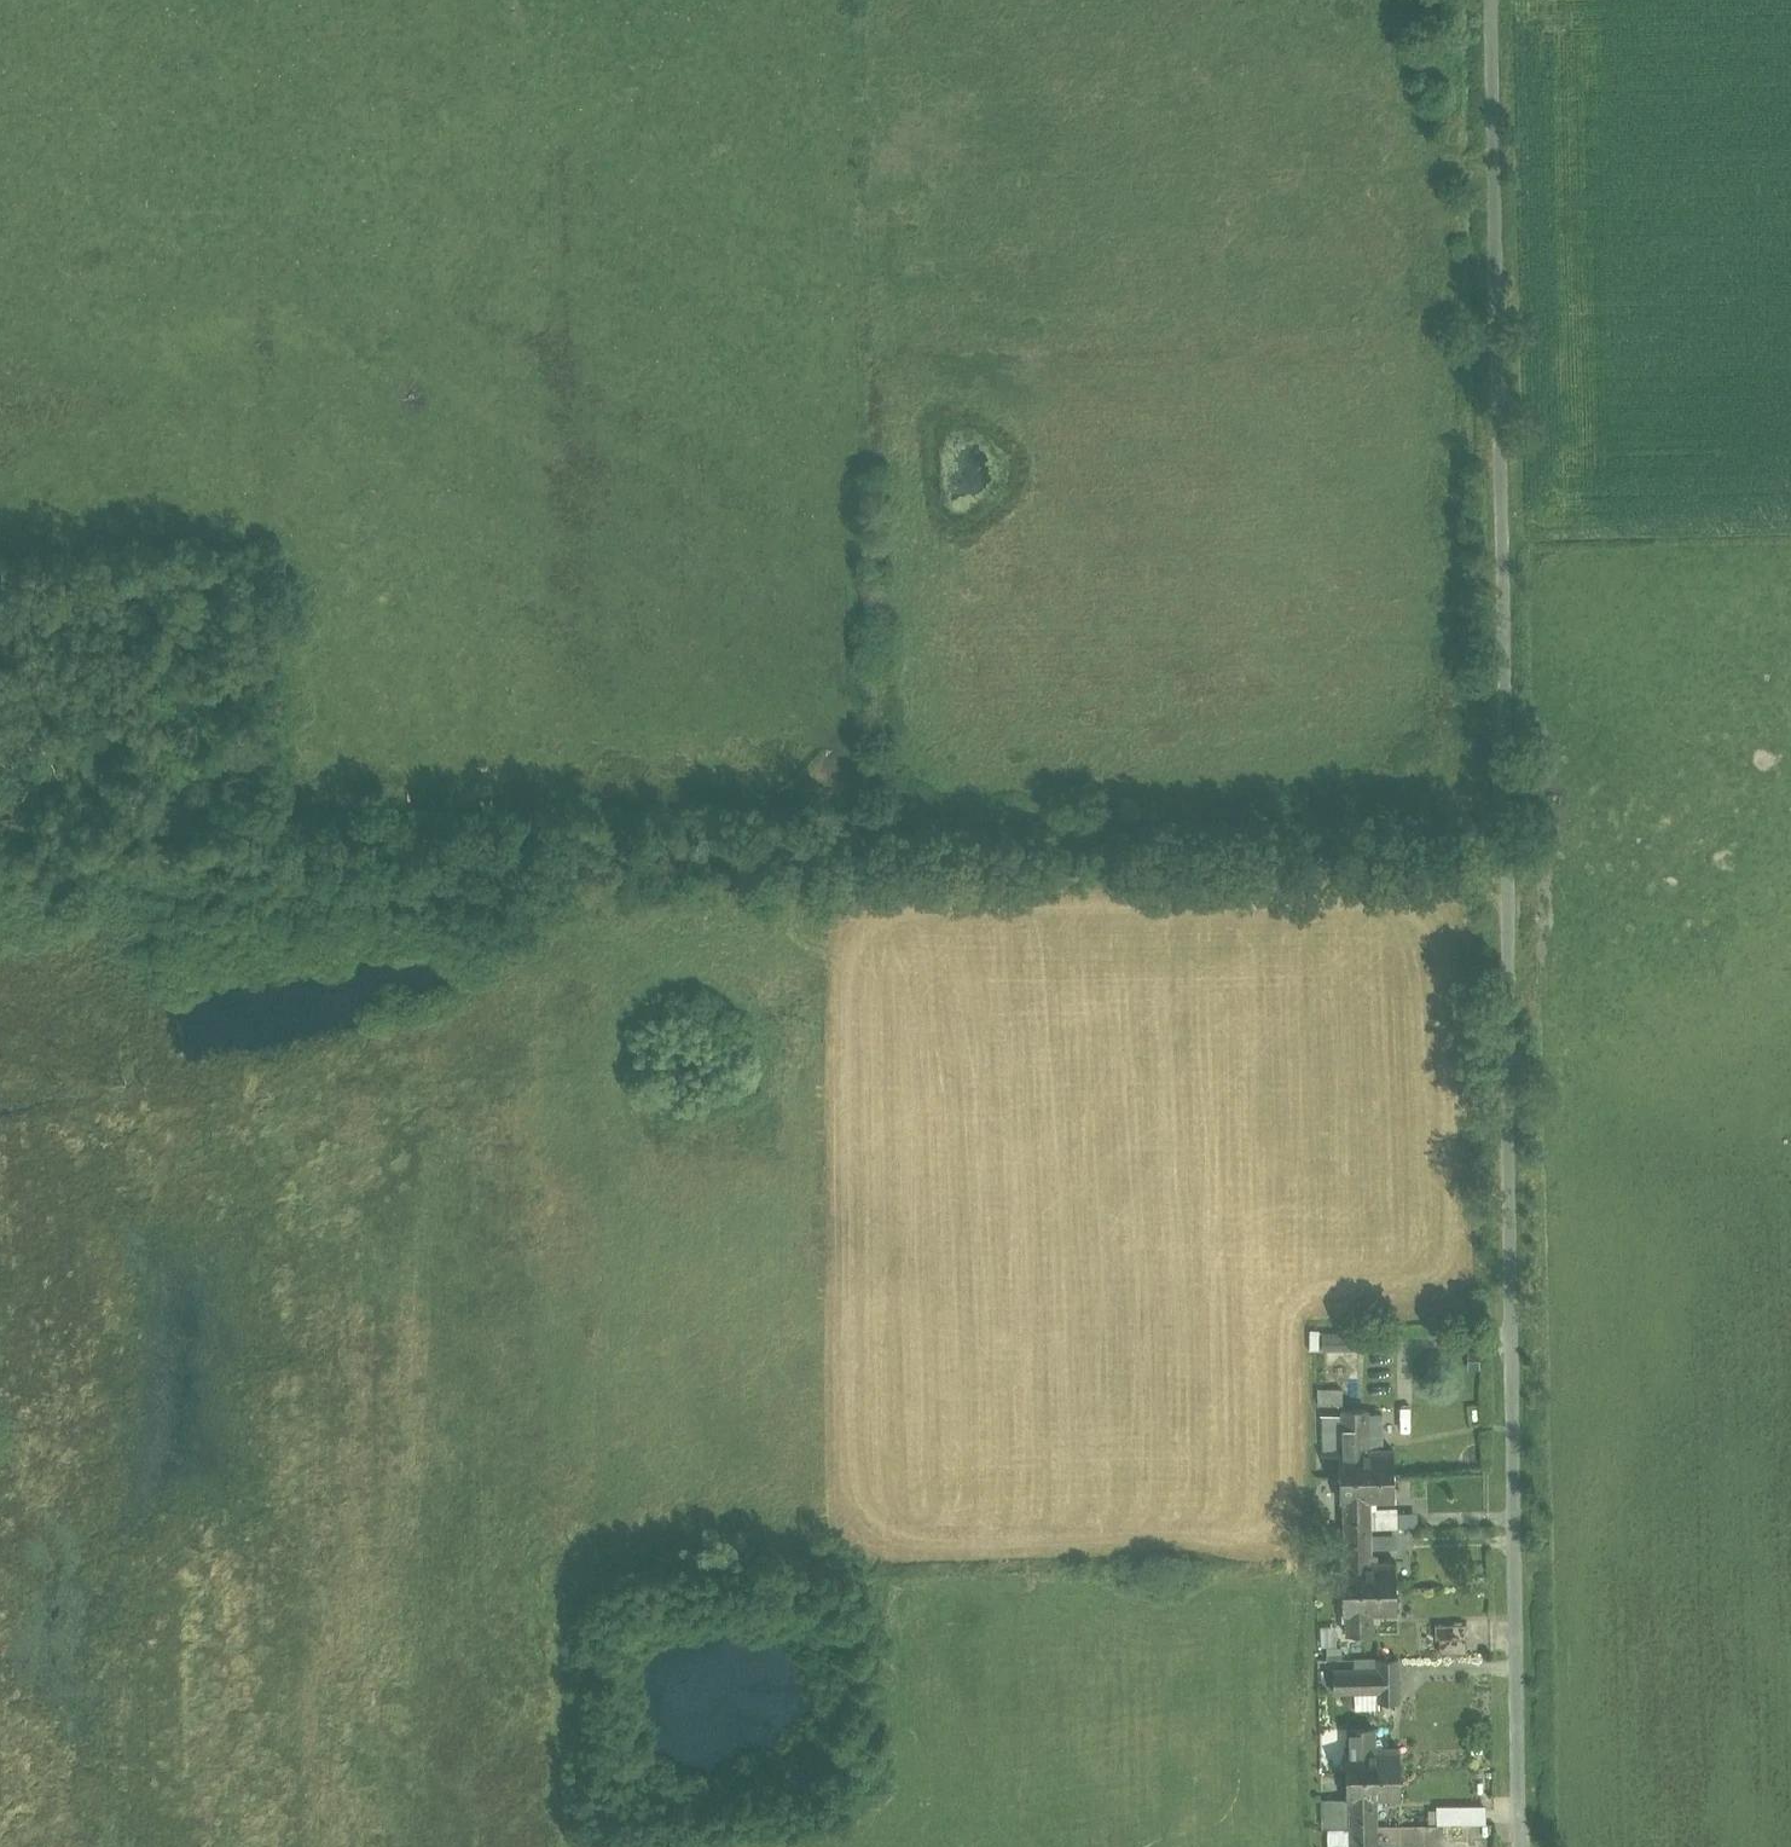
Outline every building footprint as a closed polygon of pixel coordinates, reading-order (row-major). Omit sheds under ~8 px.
[(1368,1404),(1346,1405),(1347,1447),(1341,1447),(1341,1497),(1349,1497),(1350,1557),(1344,1558),(1344,1609),(1349,1609),(1349,1632),(1375,1632),(1374,1608),(1395,1608),(1394,1557),(1372,1557),(1371,1495),(1395,1495),(1394,1444),(1368,1445),(1368,1404)] [(1463,1626),(1433,1624),(1431,1646),(1461,1648),(1463,1626)] [(1380,1689),(1380,1704),(1397,1704),(1396,1656),(1380,1656),(1380,1667),(1335,1668),(1336,1690),(1380,1689)] [(1352,1723),(1352,1749),(1346,1749),(1347,1798),(1355,1798),(1356,1846),(1378,1846),(1377,1797),(1400,1797),(1400,1746),(1374,1747),(1373,1723),(1352,1723)] [(1430,1804),(1429,1823),(1478,1824),(1479,1805),(1430,1804)]
